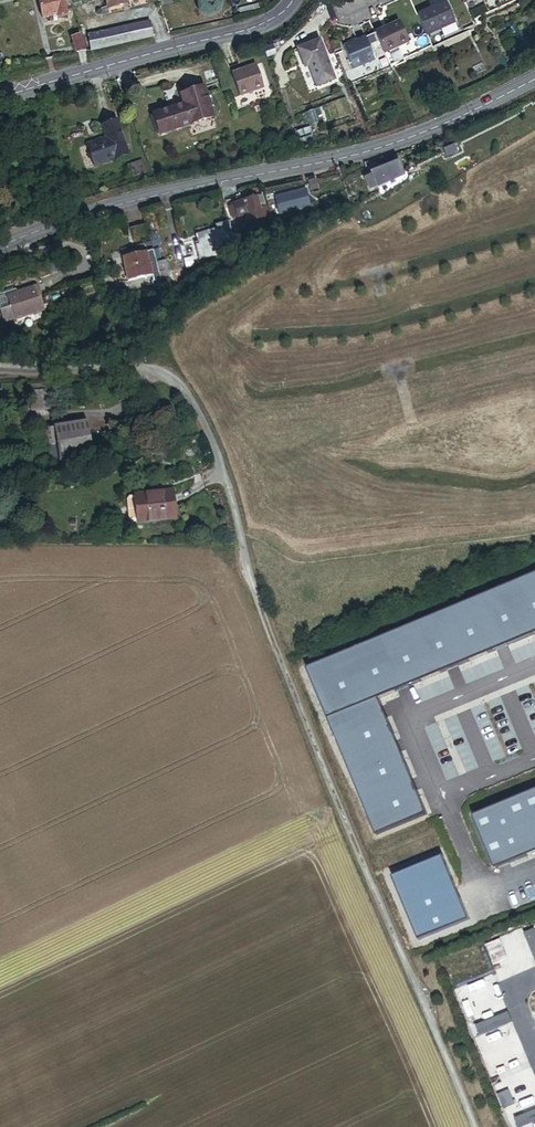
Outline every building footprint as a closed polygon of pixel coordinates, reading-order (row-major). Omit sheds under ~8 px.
[(62,0),(38,0),(42,19),(55,16),(56,18),(65,16),(64,9),(62,0)] [(64,9),(71,8),(69,0),(62,0),(64,9)] [(445,1),(416,14),(426,35),(455,22),(445,1)] [(240,16),(262,10),(260,4),(238,10),(240,16)] [(400,21),(375,32),(384,53),(409,42),(400,21)] [(151,36),(148,23),(88,36),(90,50),(151,36)] [(75,52),(84,51),(78,34),(71,37),(75,52)] [(365,37),(343,47),(353,70),(375,60),(365,37)] [(318,43),(296,53),(302,68),(307,66),(309,70),(317,87),(334,80),(318,43)] [(258,82),(251,63),(228,72),(236,94),(251,89),(250,85),(258,82)] [(211,76),(209,68),(201,71),(204,78),(211,76)] [(446,86),(442,80),(433,85),(437,91),(446,86)] [(179,94),(182,104),(158,112),(164,131),(211,115),(201,87),(179,94)] [(37,103),(29,106),(32,114),(40,111),(37,103)] [(158,112),(149,115),(156,134),(164,131),(158,112)] [(105,137),(87,144),(94,164),(125,153),(114,122),(101,126),(105,137)] [(313,134),(309,125),(296,130),(299,139),(313,134)] [(60,166),(52,145),(43,148),(51,170),(60,166)] [(146,169),(142,157),(128,162),(132,174),(146,169)] [(383,166),(379,157),(365,161),(367,172),(370,171),(371,175),(375,186),(386,181),(384,175),(402,167),(399,159),(383,166)] [(370,188),(375,186),(371,175),(366,177),(370,188)] [(315,176),(307,178),(311,193),(319,191),(315,176)] [(302,188),(277,196),(280,204),(286,202),(288,210),(307,204),(302,188)] [(247,211),(261,206),(264,215),(264,217),(270,215),(263,194),(235,204),(236,206),(231,207),(233,213),(238,211),(239,214),(247,211)] [(331,194),(324,197),(329,212),(337,209),(331,194)] [(175,202),(167,204),(171,218),(179,216),(175,202)] [(288,210),(286,202),(280,204),(282,212),(288,210)] [(264,215),(261,206),(247,211),(250,220),(264,215)] [(239,255),(229,218),(215,222),(216,225),(195,231),(198,239),(195,240),(199,254),(223,247),(226,259),(239,255)] [(140,222),(146,243),(151,241),(145,220),(140,222)] [(151,241),(146,243),(148,252),(154,250),(151,241)] [(157,259),(154,250),(148,252),(126,258),(134,286),(155,280),(156,284),(153,285),(156,293),(151,295),(154,304),(168,300),(165,290),(173,288),(169,276),(170,276),(165,257),(157,259)] [(0,295),(8,320),(18,317),(19,319),(49,309),(41,285),(30,288),(32,291),(22,294),(21,291),(20,288),(0,295)] [(147,296),(135,300),(136,305),(148,301),(147,296)] [(91,421),(38,431),(41,447),(51,445),(52,451),(51,451),(53,461),(97,454),(91,421)] [(176,493),(128,495),(129,513),(139,512),(140,521),(177,520),(176,493)] [(130,522),(140,521),(139,512),(129,513),(130,522)] [(534,635),(534,574),(307,668),(376,835),(427,814),(380,699),(534,635)] [(476,815),(498,867),(534,852),(534,791),(476,815)] [(534,930),(525,934),(534,959),(534,930)] [(509,1011),(477,1024),(481,1035),(514,1022),(509,1011)] [(515,1118),(519,1126),(522,1126),(534,1122),(534,1110),(515,1118)]
